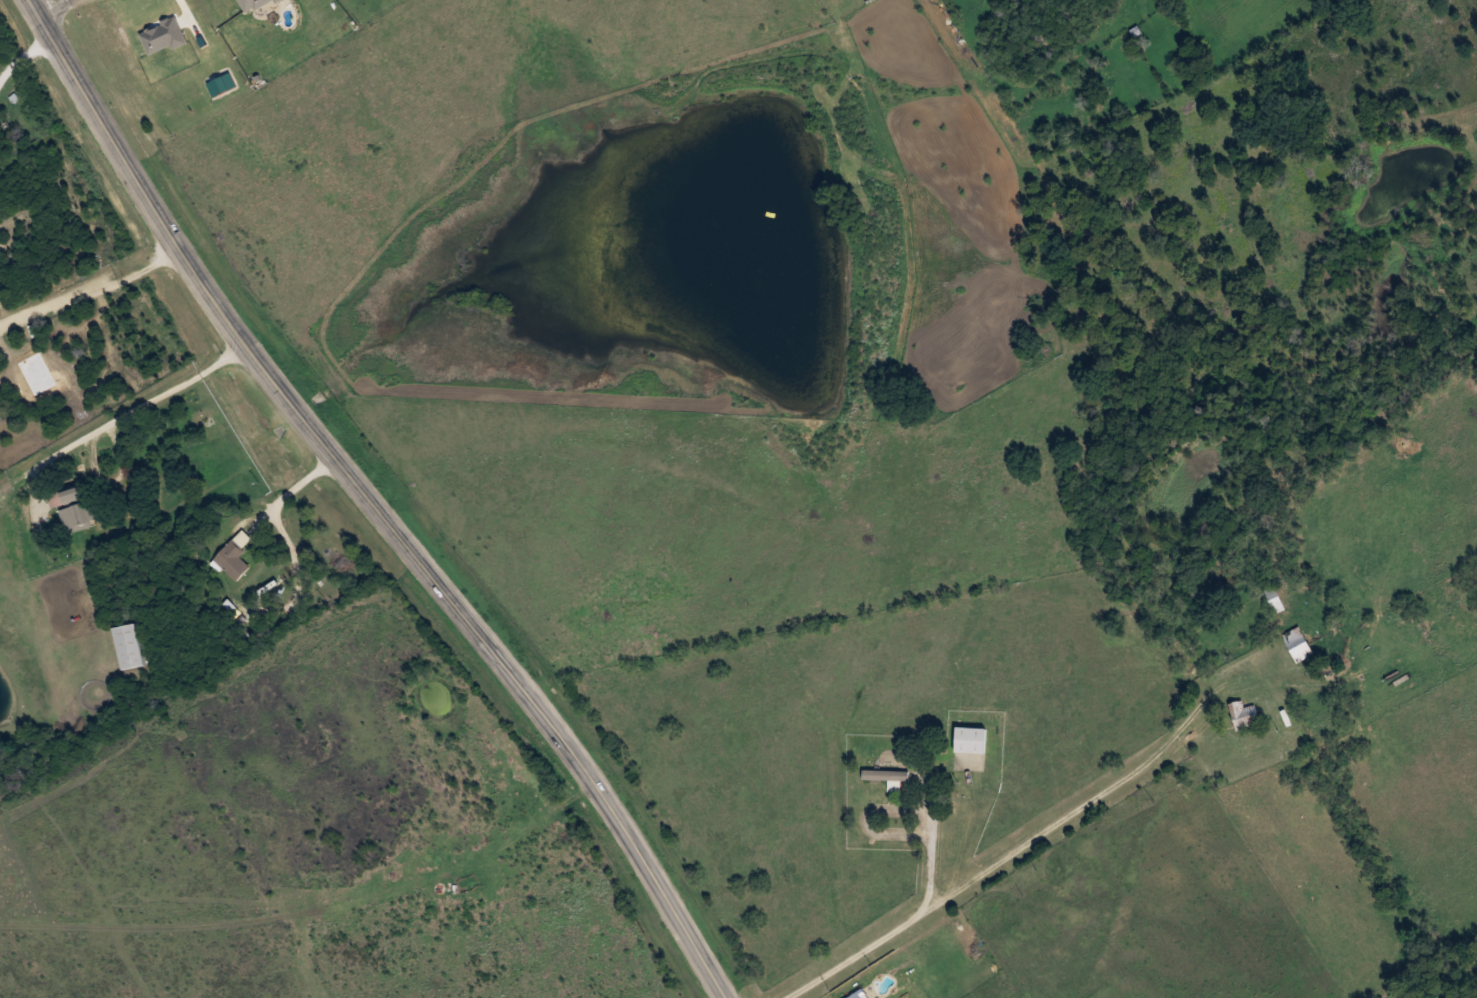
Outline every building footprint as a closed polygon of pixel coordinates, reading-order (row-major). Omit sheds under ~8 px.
[(63,504),(82,499),(79,486),(59,491),(63,504)] [(60,510),(68,533),(95,523),(87,500),(60,510)] [(250,566),(241,557),(245,553),(232,539),(213,558),(235,581),(250,566)] [(1262,588),(1275,613),(1286,608),(1272,582),(1262,588)] [(122,670),(143,665),(133,623),(112,628),(122,670)] [(1314,655),(1299,626),(1282,634),(1296,663),(1314,655)] [(1236,731),(1260,724),(1255,704),(1244,707),(1242,699),(1228,703),(1236,731)] [(955,753),(979,753),(979,768),(985,768),(985,728),(956,727),(955,753)] [(910,780),(910,770),(863,770),(863,780),(910,780)]
